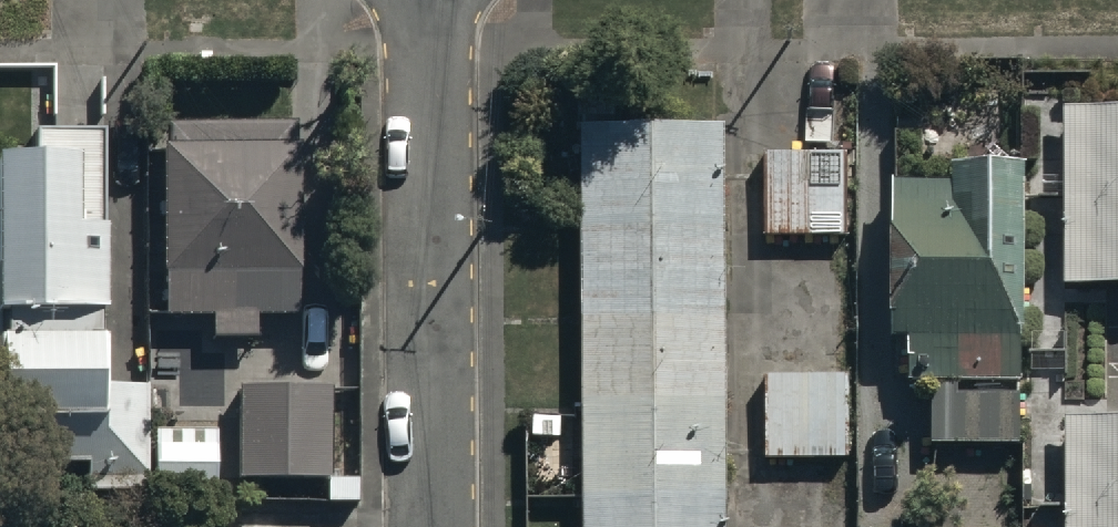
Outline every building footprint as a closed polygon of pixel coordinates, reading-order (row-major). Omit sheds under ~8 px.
[(1062,107),(1061,284),(1117,285),(1117,108),(1062,107)] [(291,315),(293,121),(164,120),(163,315),(208,315),(208,338),(253,338),(253,315),(291,315)] [(575,123),(580,526),(724,526),(720,120),(575,123)] [(0,149),(0,306),(97,306),(97,129),(35,129),(35,149),(0,149)] [(849,154),(760,156),(762,239),(851,237),(849,154)] [(1019,441),(1024,161),(956,160),(956,175),(892,174),(889,337),(911,338),(910,373),(935,374),(934,440),(1019,441)] [(146,383),(97,383),(97,332),(0,333),(0,416),(32,416),(32,462),(84,462),(84,489),(147,488),(146,383)] [(847,370),(758,370),(758,467),(848,467),(847,370)] [(328,383),(237,382),(236,478),(325,479),(325,499),(357,500),(357,477),(327,477),(328,383)] [(1062,416),(1064,526),(1117,526),(1117,414),(1062,416)] [(212,429),(153,428),(153,482),(212,483),(212,429)]
